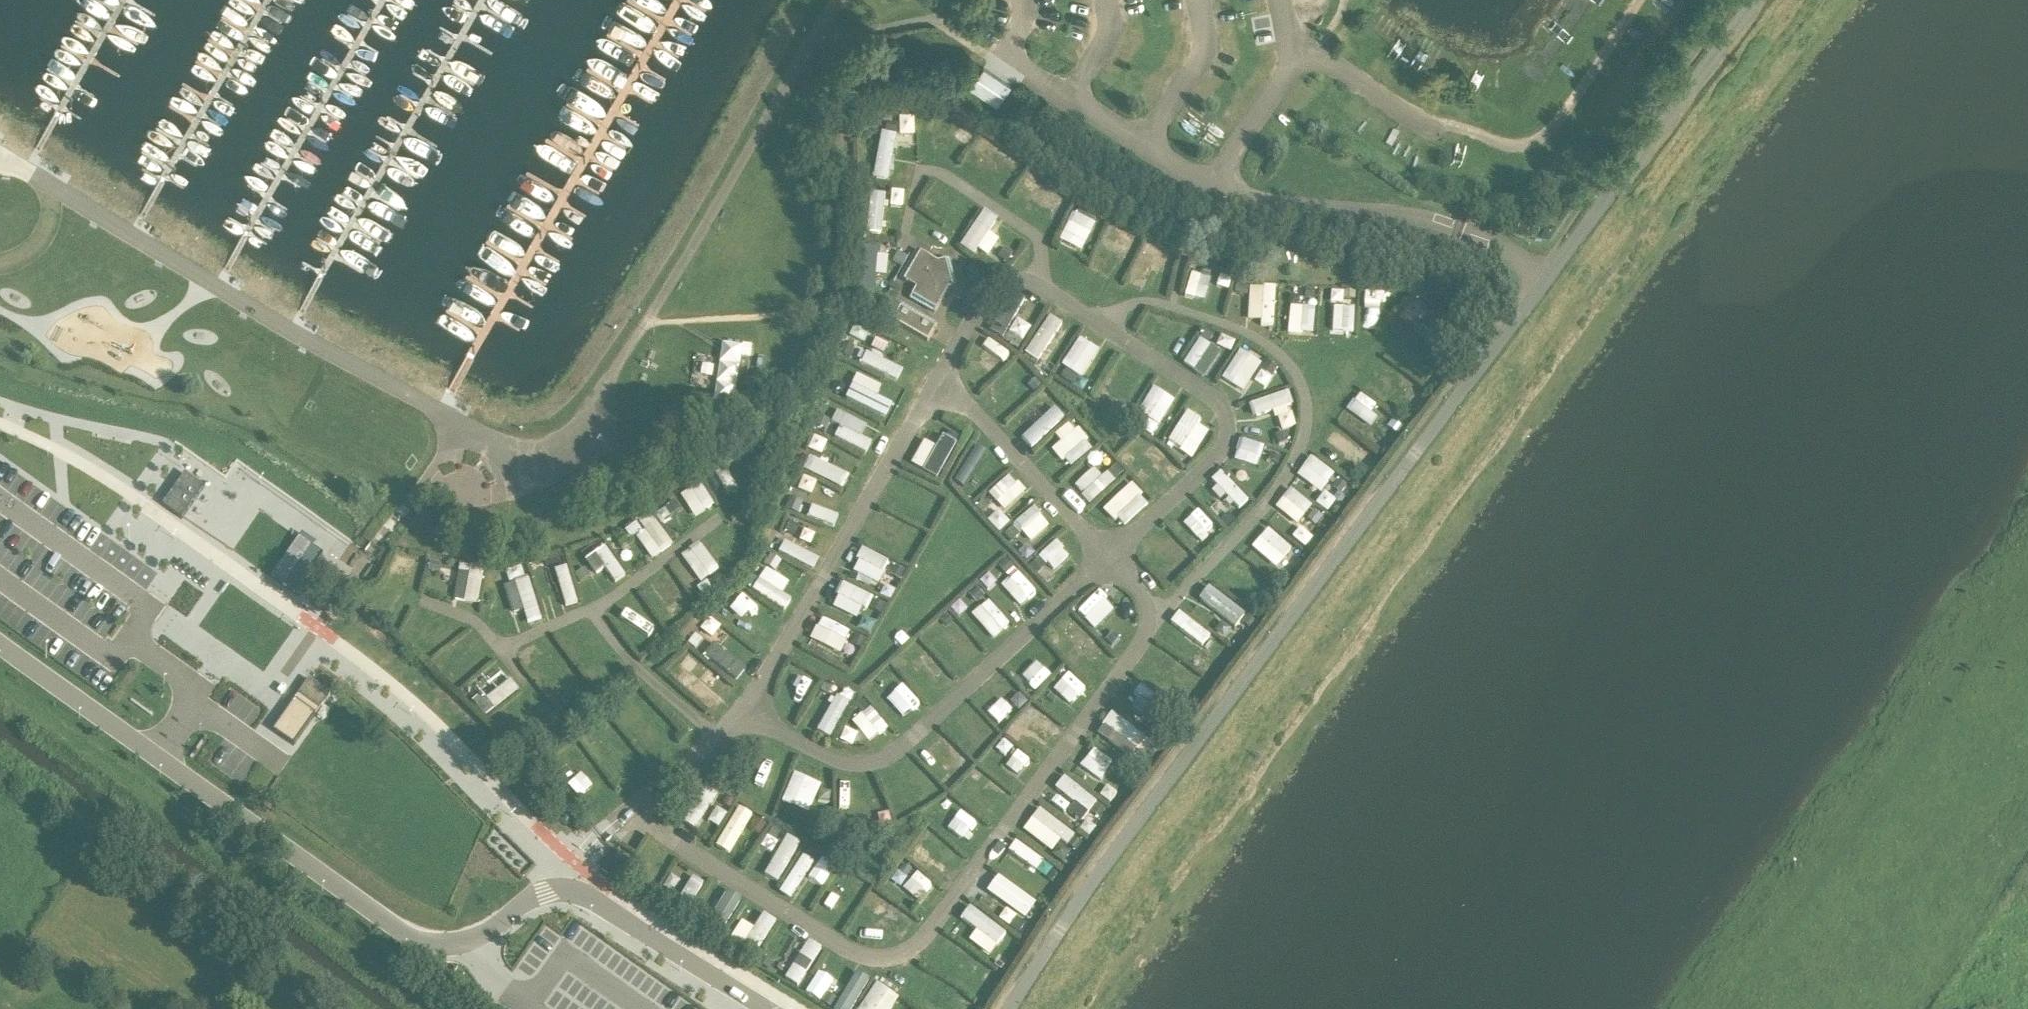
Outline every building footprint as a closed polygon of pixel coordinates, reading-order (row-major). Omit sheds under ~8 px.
[(981,63),(970,88),(1000,102),(1011,78),(981,63)] [(922,168),(938,164),(928,118),(899,124),(902,139),(916,136),(922,168)] [(879,135),(874,183),(889,184),(894,137),(879,135)] [(1049,212),(1060,199),(1031,176),(1020,189),(1049,212)] [(984,179),(979,188),(996,198),(1001,190),(984,179)] [(929,196),(920,210),(929,216),(938,202),(929,196)] [(884,197),(868,197),(867,238),(883,238),(884,197)] [(967,205),(944,235),(956,244),(979,214),(967,205)] [(963,249),(988,263),(999,242),(990,237),(998,223),(982,214),(963,249)] [(1060,247),(1083,256),(1095,225),(1072,216),(1060,247)] [(1147,246),(1127,286),(1141,293),(1161,253),(1147,246)] [(867,250),(860,295),(871,297),(878,251),(867,250)] [(936,268),(915,256),(898,284),(914,294),(908,304),(932,318),(946,295),(954,292),(947,265),(936,268)] [(1198,307),(1209,273),(1194,268),(1183,302),(1198,307)] [(1274,329),(1274,288),(1249,288),(1248,328),(1274,329)] [(1288,338),(1314,338),(1315,309),(1289,308),(1288,338)] [(1424,308),(1415,326),(1444,341),(1453,323),(1424,308)] [(1354,311),(1331,310),(1330,337),(1353,337),(1354,311)] [(900,311),(891,327),(925,346),(935,330),(900,311)] [(1043,367),(1062,326),(1046,318),(1026,359),(1043,367)] [(1008,338),(1021,346),(1031,331),(1018,322),(1008,338)] [(1080,382),(1099,353),(1080,340),(1061,369),(1080,382)] [(1199,341),(1183,368),(1204,380),(1220,353),(1199,341)] [(986,342),(972,362),(995,378),(1009,357),(986,342)] [(722,351),(713,404),(733,407),(743,347),(723,344),(722,351)] [(1242,396),(1262,366),(1240,353),(1221,382),(1242,396)] [(866,355),(860,368),(897,386),(903,373),(866,355)] [(845,404),(887,421),(893,407),(877,400),(882,389),(855,378),(845,404)] [(1154,391),(1134,431),(1154,440),(1173,400),(1154,391)] [(1274,416),(1280,434),(1297,429),(1287,396),(1248,408),(1253,422),(1274,416)] [(1369,433),(1382,417),(1357,399),(1345,415),(1369,433)] [(1030,452),(1064,421),(1054,410),(1020,441),(1030,452)] [(830,427),(839,431),(834,441),(867,458),(873,446),(862,440),(868,429),(837,413),(830,427)] [(1166,447),(1191,463),(1209,435),(1197,427),(1200,422),(1187,414),(1166,447)] [(1067,472),(1093,453),(1074,428),(1048,447),(1067,472)] [(821,458),(827,446),(814,439),(808,452),(821,458)] [(922,447),(909,469),(935,484),(954,450),(941,442),(934,454),(922,447)] [(1233,465),(1258,469),(1262,448),(1238,443),(1233,465)] [(977,483),(988,463),(969,454),(959,474),(977,483)] [(1319,498),(1334,479),(1311,460),(1296,479),(1319,498)] [(844,492),(850,478),(807,461),(802,475),(844,492)] [(1091,509),(1120,477),(1112,470),(1103,480),(1093,470),(1073,492),(1091,509)] [(1003,515),(1026,495),(1010,477),(988,497),(1003,515)] [(1222,477),(1210,489),(1237,516),(1249,504),(1222,477)] [(1124,532),(1150,507),(1130,487),(1104,512),(1124,532)] [(700,490),(681,502),(694,523),(713,511),(700,490)] [(1290,492),(1274,510),(1295,529),(1311,510),(1290,492)] [(1210,544),(1220,534),(1190,502),(1180,513),(1210,544)] [(808,521),(834,531),(838,519),(812,509),(808,521)] [(1013,528),(1030,547),(1050,528),(1033,510),(1013,528)] [(651,519),(627,535),(649,567),(672,552),(651,519)] [(1275,571),(1292,553),(1268,531),(1251,550),(1275,571)] [(1305,550),(1311,540),(1298,531),(1291,542),(1305,550)] [(723,574),(742,560),(724,535),(705,549),(723,574)] [(784,545),(778,556),(814,574),(819,563),(784,545)] [(1048,574),(1069,563),(1060,545),(1039,556),(1048,574)] [(298,546),(270,583),(294,601),(322,562),(298,546)] [(679,562),(699,590),(719,576),(699,548),(679,562)] [(593,580),(604,574),(613,590),(624,584),(607,552),(585,564),(593,580)] [(861,552),(850,576),(879,589),(889,565),(861,552)] [(565,612),(577,609),(563,560),(551,564),(565,612)] [(479,610),(483,573),(458,570),(454,607),(479,610)] [(527,631),(541,627),(524,572),(502,579),(515,621),(523,618),(527,631)] [(646,586),(666,613),(685,600),(665,572),(646,586)] [(782,599),(789,585),(764,572),(751,596),(786,614),(791,603),(782,599)] [(1019,610),(1036,596),(1017,574),(1001,589),(1019,610)] [(860,623),(870,599),(840,586),(830,611),(860,623)] [(1209,590),(1199,603),(1235,631),(1245,618),(1209,590)] [(1115,646),(1134,626),(1100,593),(1081,613),(1115,646)] [(635,600),(623,609),(649,648),(662,639),(635,600)] [(993,643),(1010,627),(988,603),(971,619),(993,643)] [(726,626),(762,656),(772,643),(736,614),(726,626)] [(1179,614),(1170,626),(1180,634),(1173,642),(1192,658),(1208,639),(1179,614)] [(820,621),(810,646),(851,662),(855,652),(844,648),(850,633),(820,621)] [(1027,662),(1041,677),(1055,663),(1042,649),(1027,662)] [(743,676),(711,651),(704,660),(736,686),(743,676)] [(1157,652),(1147,667),(1185,692),(1195,677),(1157,652)] [(496,669),(461,696),(483,724),(518,697),(496,669)] [(789,672),(779,691),(801,704),(812,684),(789,672)] [(1005,714),(1023,697),(1002,675),(984,692),(1005,714)] [(1068,675),(1052,692),(1070,709),(1085,693),(1068,675)] [(918,711),(890,678),(879,687),(907,720),(918,711)] [(716,716),(724,707),(697,684),(688,694),(716,716)] [(307,687),(272,738),(293,752),(328,701),(307,687)] [(1126,721),(1136,729),(1146,717),(1159,728),(1171,715),(1141,689),(1132,699),(1140,705),(1126,721)] [(1055,743),(1063,734),(1033,709),(1008,738),(1019,748),(1036,727),(1055,743)] [(851,724),(870,747),(888,733),(869,710),(851,724)] [(1132,763),(1147,744),(1112,716),(1097,735),(1132,763)] [(840,744),(852,748),(857,736),(845,732),(840,744)] [(1080,769),(1099,784),(1112,766),(1093,752),(1080,769)] [(760,754),(746,799),(761,803),(775,758),(760,754)] [(1005,772),(1019,780),(1030,763),(1016,754),(1005,772)] [(591,813),(600,804),(570,774),(561,783),(591,813)] [(810,817),(820,786),(792,777),(783,808),(810,817)] [(1089,817),(1097,804),(1063,781),(1054,794),(1089,817)] [(838,826),(852,826),(851,783),(836,784),(838,826)] [(694,834),(718,797),(703,787),(679,824),(694,834)] [(880,796),(865,802),(871,818),(885,812),(880,796)] [(926,821),(962,850),(971,838),(936,809),(926,821)] [(738,811),(715,851),(729,859),(752,819),(738,811)] [(715,812),(708,827),(718,832),(725,817),(715,812)] [(1066,849),(1074,840),(1040,812),(1022,833),(1050,856),(1060,844),(1066,849)] [(763,878),(776,887),(800,848),(787,839),(763,878)] [(1016,845),(1008,856),(1036,877),(1044,866),(1016,845)] [(782,894),(793,900),(812,866),(801,860),(782,894)] [(822,891),(834,870),(820,862),(808,884),(822,891)] [(902,891),(917,905),(932,889),(917,876),(902,891)] [(832,921),(851,889),(837,881),(818,912),(832,921)] [(692,882),(677,907),(688,913),(703,888),(692,882)] [(996,883),(987,897),(1025,922),(1035,907),(996,883)] [(722,935),(742,904),(728,894),(707,925),(722,935)] [(961,924),(976,935),(968,945),(990,960),(1006,937),(970,912),(961,924)] [(730,942),(757,958),(776,925),(763,918),(754,932),(741,925),(730,942)] [(798,993),(821,954),(797,940),(788,956),(797,962),(784,985),(798,993)] [(896,999),(875,987),(862,1008),(891,1008),(896,999)]
